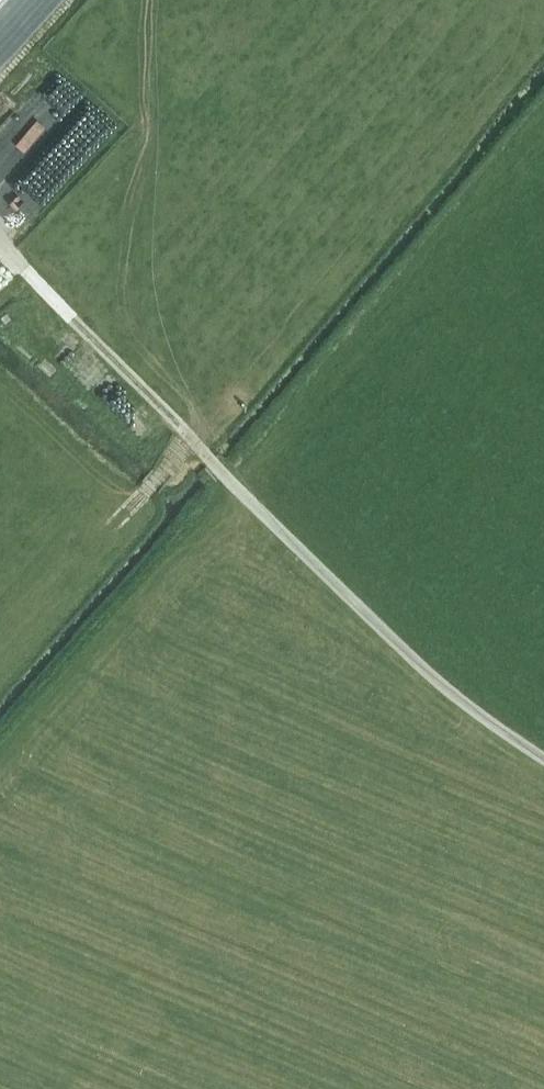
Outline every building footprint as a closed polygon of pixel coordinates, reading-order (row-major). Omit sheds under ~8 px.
[(59,0),(0,0),(0,65),(59,0)]
